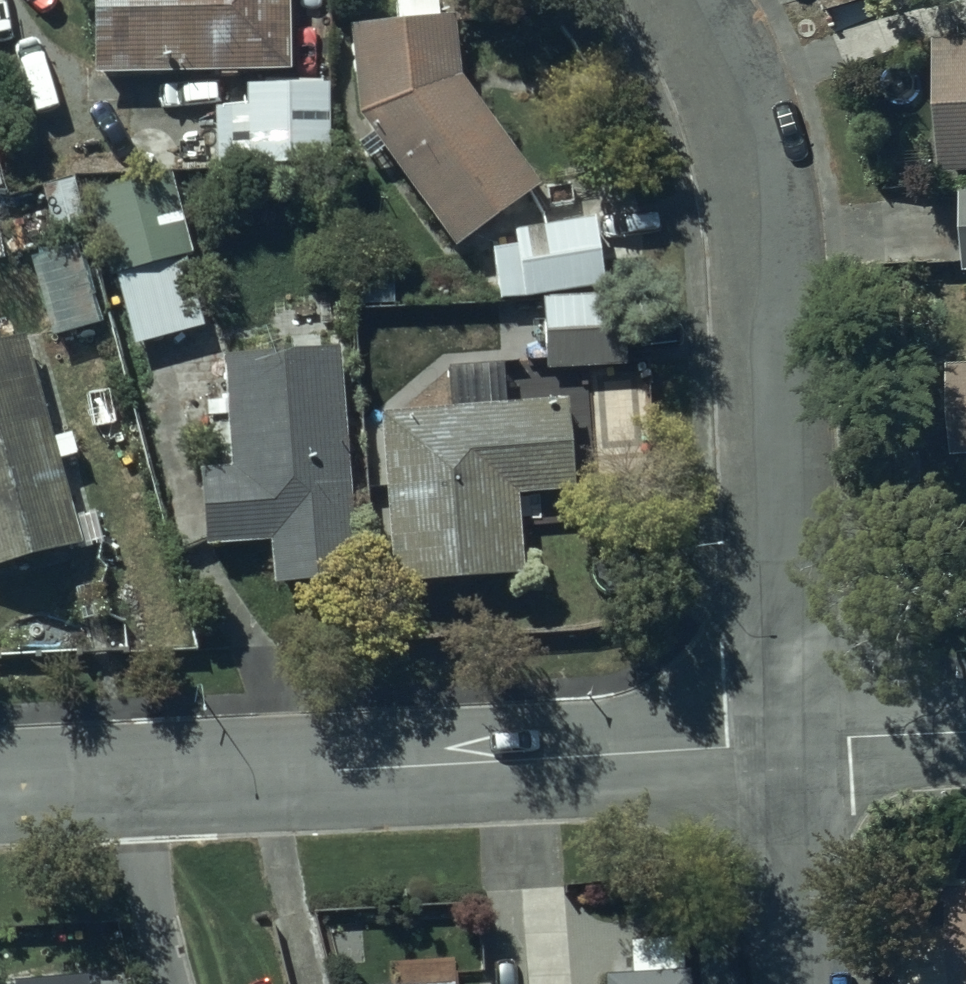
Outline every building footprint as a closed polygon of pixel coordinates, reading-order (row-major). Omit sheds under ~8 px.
[(221,62),(221,66),(239,66),(239,62),(289,62),(289,0),(94,0),(94,62),(221,62)] [(439,6),(439,0),(397,0),(399,10),(352,15),(359,103),(456,235),(542,172),(463,65),(457,4),(439,6)] [(934,28),(941,161),(965,160),(965,26),(934,28)] [(330,72),(247,74),(247,98),(217,99),(218,159),(331,157),(330,72)] [(172,160),(88,184),(111,268),(117,266),(136,335),(204,316),(185,247),(195,244),(172,160)] [(597,206),(514,220),(517,235),(493,239),(501,292),(608,274),(597,206)] [(93,223),(31,239),(53,327),(104,315),(107,325),(118,322),(93,223)] [(546,288),(546,313),(534,313),(535,341),(547,341),(548,361),(629,359),(627,285),(546,288)] [(83,533),(27,320),(0,327),(0,554),(83,533)] [(233,455),(200,457),(206,536),(270,531),(273,573),(359,568),(343,338),(225,346),(233,455)] [(949,349),(954,443),(965,442),(965,349),(949,349)] [(448,356),(450,398),(384,401),(392,567),(524,561),(521,483),(576,481),(572,392),(510,395),(508,353),(448,356)] [(946,883),(942,945),(949,983),(965,983),(965,882),(946,883)] [(707,958),(685,959),(684,927),(630,930),(632,966),(606,967),(607,983),(708,983),(707,958)] [(6,983),(90,983),(89,963),(18,967),(19,983),(6,983)] [(457,972),(371,976),(371,983),(457,983),(457,972)]
